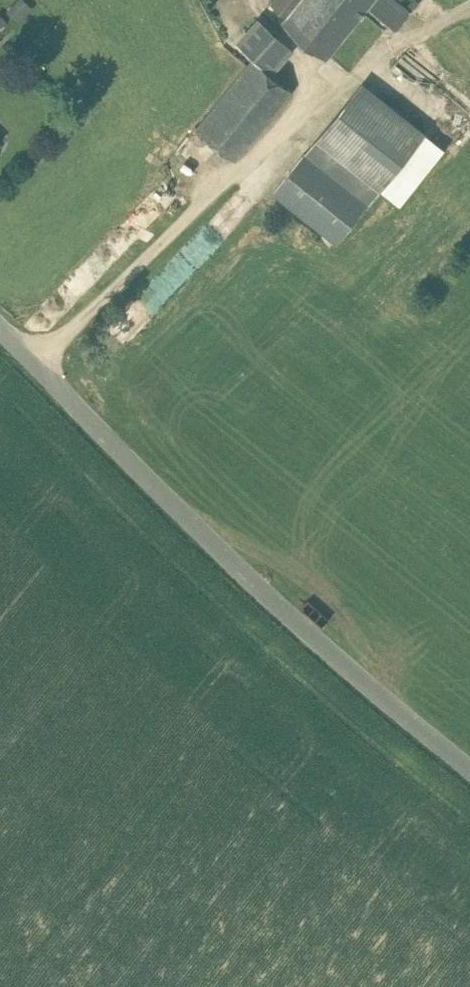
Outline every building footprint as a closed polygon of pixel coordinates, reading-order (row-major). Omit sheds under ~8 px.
[(271,2),(286,14),(297,0),(273,0),(271,2)] [(281,20),(324,55),(366,4),(395,28),(410,10),(398,0),(297,0),(286,14),(281,20)] [(291,48),(258,19),(238,42),(254,57),(271,72),(291,48)] [(254,57),(197,127),(236,159),(292,90),(271,72),(254,57)] [(398,111),(362,83),(319,137),(355,166),(398,111)] [(398,111),(355,166),(319,137),(306,153),(369,203),(382,188),(425,133),(398,111)] [(425,133),(382,188),(400,203),(444,148),(425,133)] [(306,153),(305,152),(273,192),(337,243),(369,203),(306,153)]
